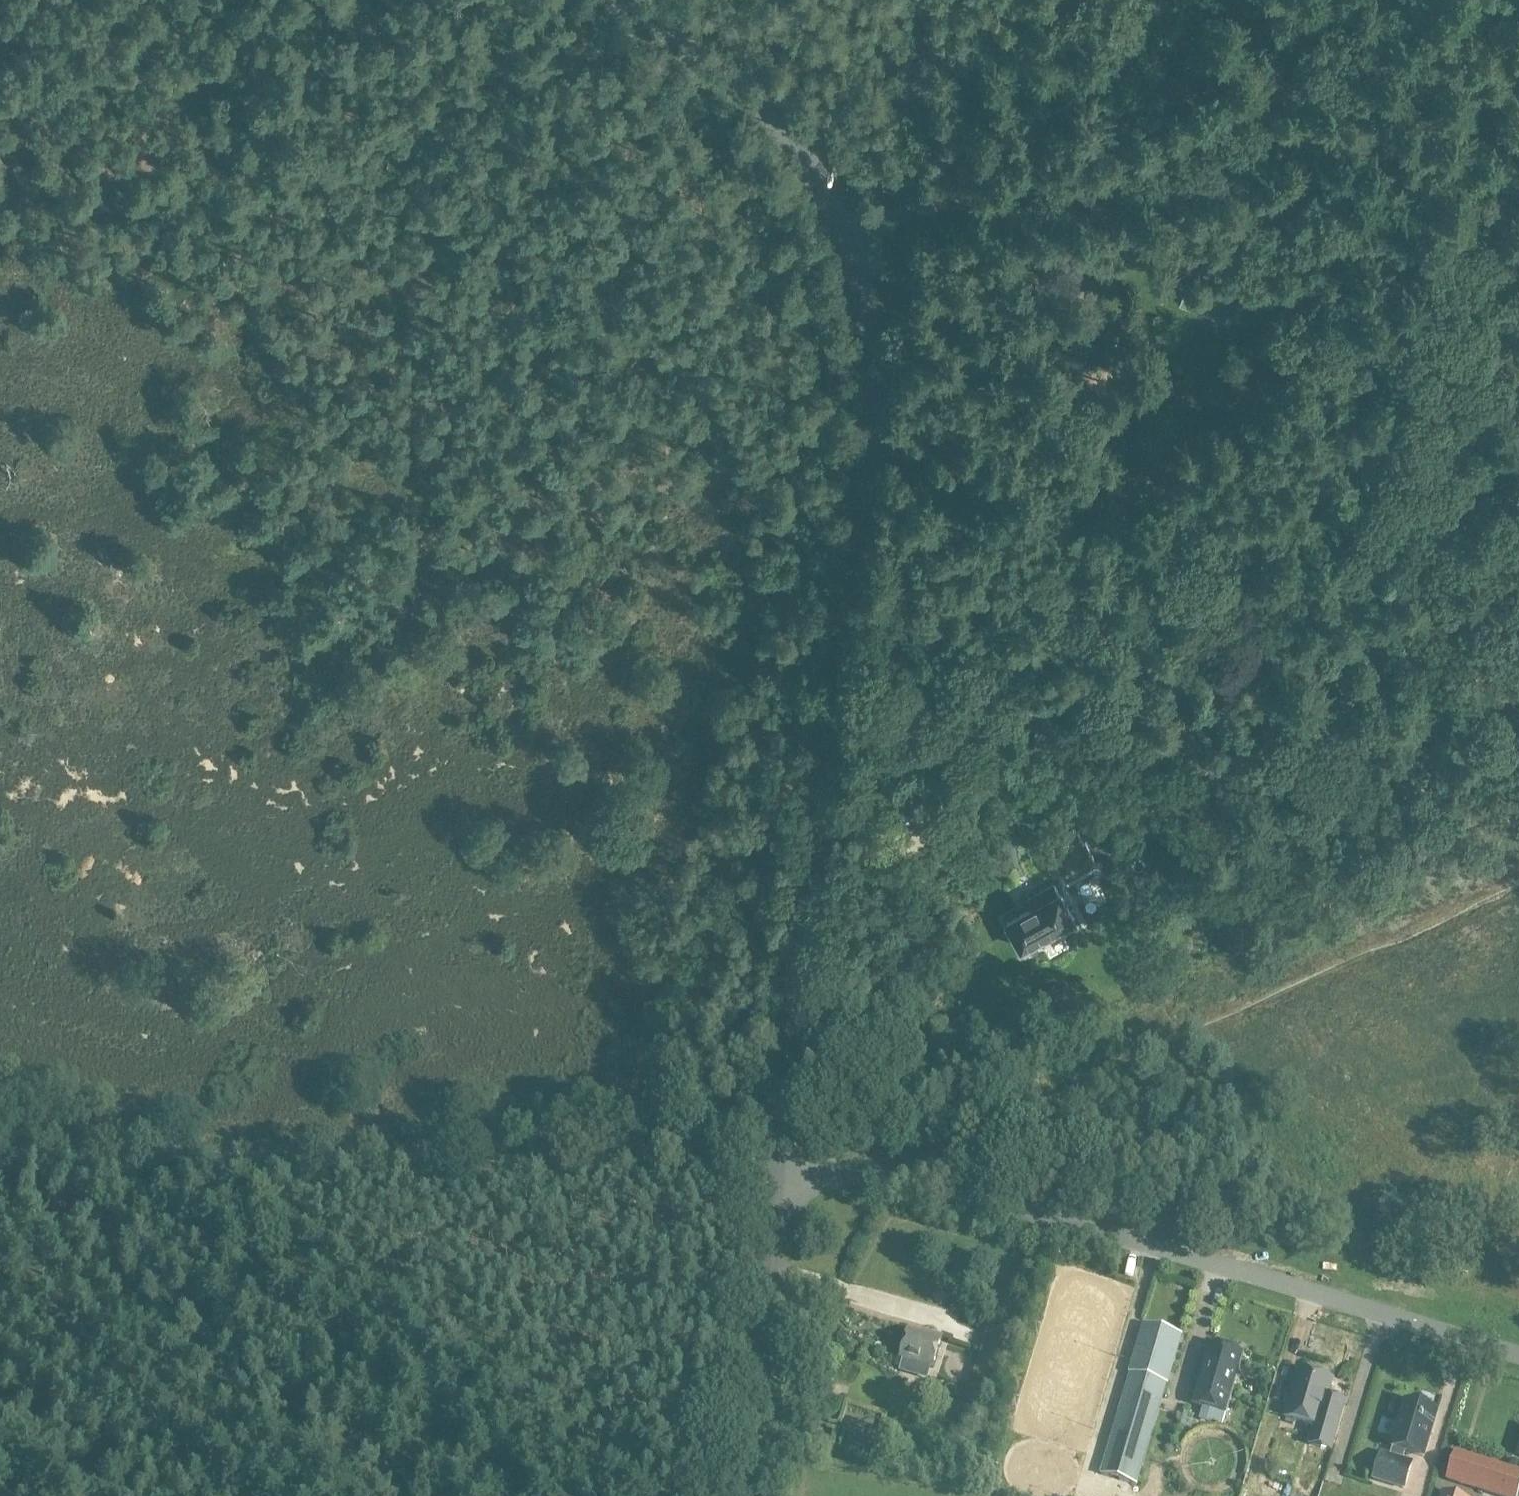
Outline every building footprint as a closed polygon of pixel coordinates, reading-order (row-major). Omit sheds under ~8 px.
[(1091,864),(1065,825),(1042,838),(1065,879),(1091,864)] [(1027,898),(1033,909),(1008,922),(1021,947),(1055,929),(1054,926),(1063,920),(1065,917),(1065,912),(1058,899),(1043,907),(1036,893),(1027,898)] [(1100,1474),(1139,1486),(1181,1337),(1142,1325),(1100,1474)] [(898,1358),(932,1368),(941,1335),(921,1329),(920,1333),(906,1330),(898,1358)] [(1205,1379),(1203,1386),(1197,1385),(1192,1404),(1227,1414),(1241,1364),(1238,1363),(1240,1354),(1212,1345),(1203,1378),(1205,1379)] [(1331,1381),(1297,1371),(1284,1418),(1318,1427),(1331,1381)] [(1391,1449),(1395,1450),(1393,1459),(1383,1456),(1376,1481),(1406,1490),(1414,1465),(1400,1461),(1403,1452),(1422,1458),(1436,1413),(1404,1403),(1391,1449)] [(1505,1495),(1514,1495),(1518,1481),(1518,1473),(1456,1453),(1448,1478),(1505,1495)]
